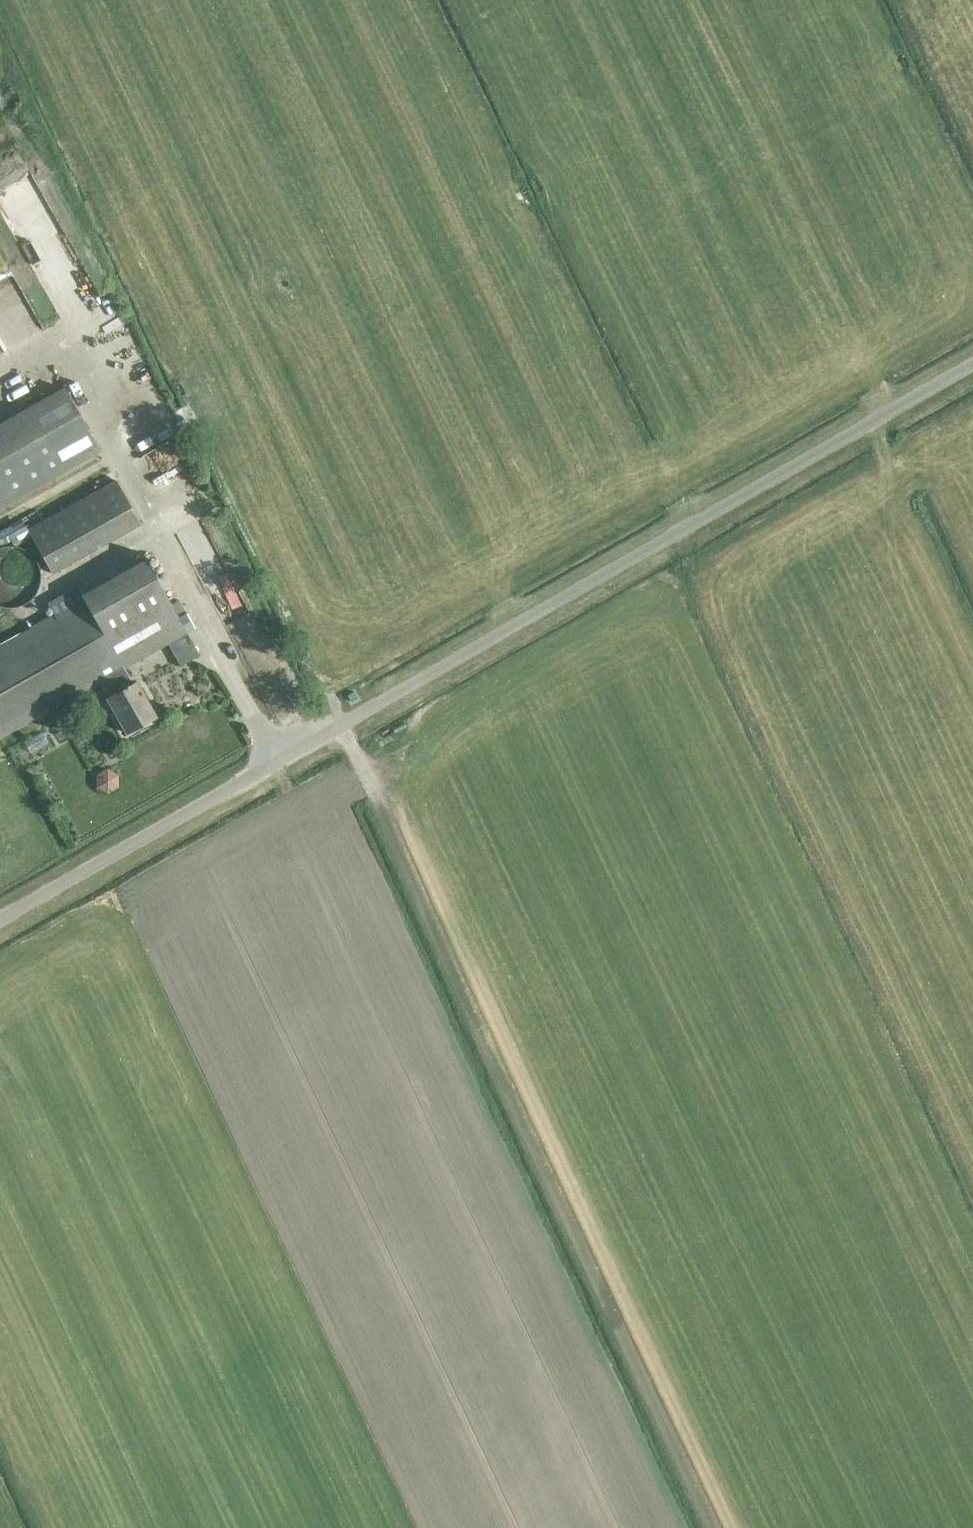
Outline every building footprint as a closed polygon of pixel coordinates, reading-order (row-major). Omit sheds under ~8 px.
[(31,430),(17,402),(0,410),(0,445),(31,430)] [(26,529),(51,573),(140,523),(115,479),(26,529)] [(0,547),(16,538),(8,521),(0,525),(0,547)] [(32,556),(26,550),(18,547),(9,545),(0,547),(0,606),(4,607),(14,607),(23,604),(30,599),(36,591),(39,582),(40,573),(37,564),(32,556)] [(0,644),(0,737),(104,678),(112,694),(104,698),(124,733),(156,715),(136,680),(132,683),(123,667),(186,632),(144,559),(80,595),(81,598),(0,644)] [(29,751),(58,740),(52,725),(23,736),(29,751)] [(103,761),(104,781),(122,780),(121,761),(103,761)]
